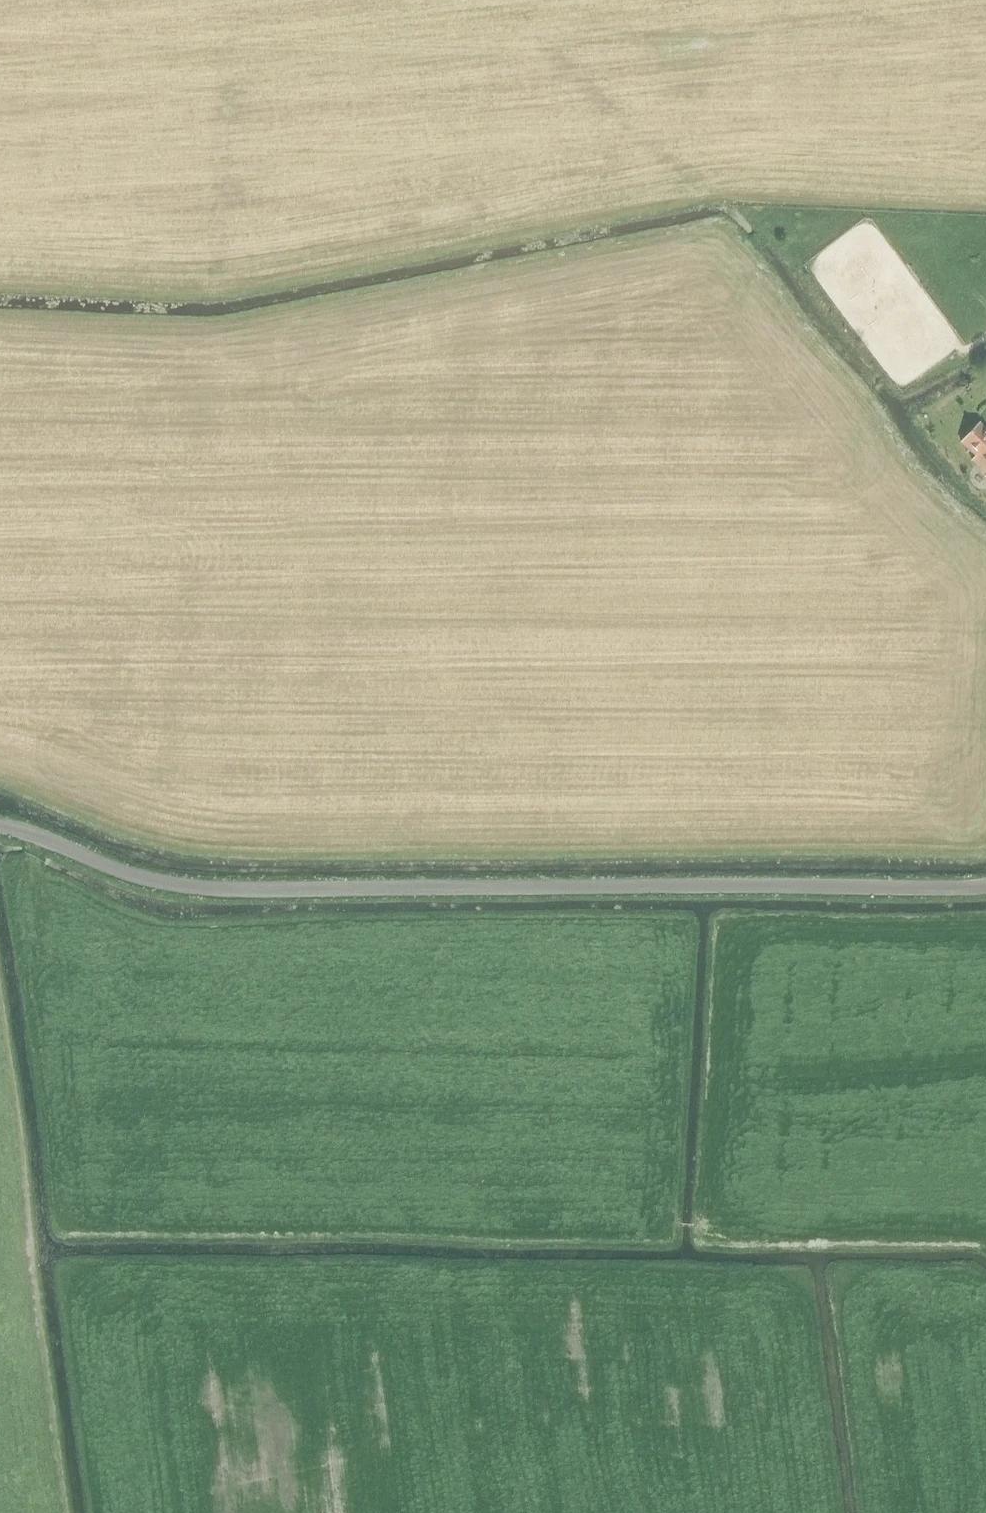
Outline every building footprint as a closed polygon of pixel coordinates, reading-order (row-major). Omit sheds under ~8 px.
[(977,422),(960,441),(974,455),(970,460),(985,474),(985,430),(977,422)]
